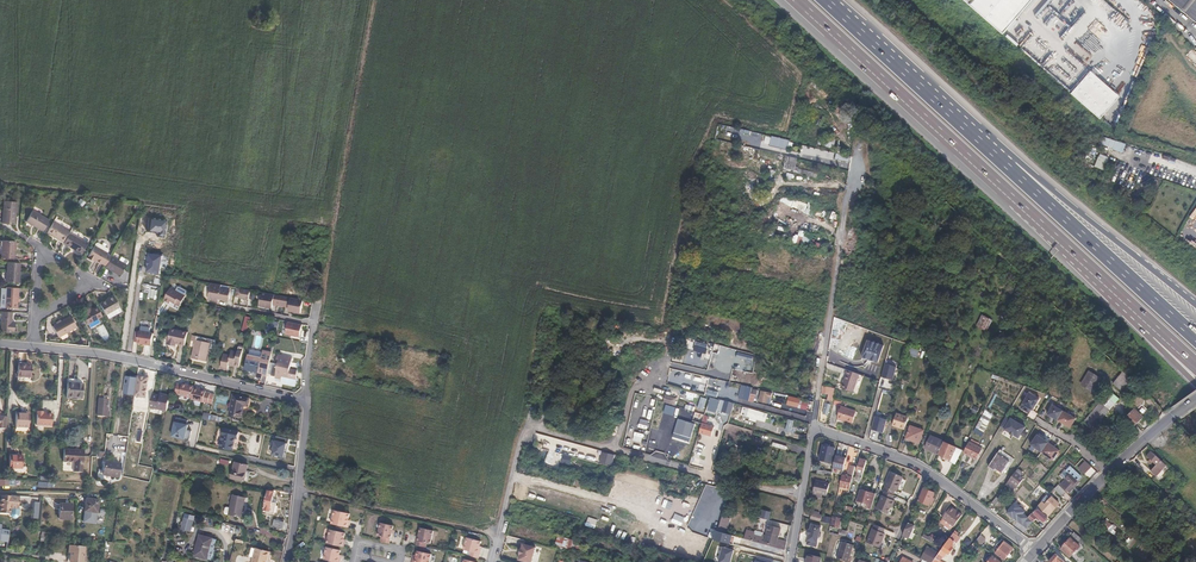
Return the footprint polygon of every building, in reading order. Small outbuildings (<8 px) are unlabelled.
[(1003,34),(1032,0),(964,0),(1003,34)] [(1195,21),(1195,0),(1170,0),(1195,21)] [(1091,71),(1072,93),(1078,99),(1101,119),(1121,96),(1091,71)] [(769,147),(787,150),(788,139),(770,137),(769,147)] [(777,155),(775,166),(783,167),(785,156),(777,155)] [(794,171),(797,158),(791,157),(788,169),(794,171)] [(781,177),(811,185),(813,177),(783,170),(781,177)] [(811,214),(813,206),(790,200),(788,208),(811,214)] [(17,201),(4,201),(2,223),(15,224),(17,201)] [(42,231),(49,221),(31,211),(25,221),(42,231)] [(69,232),(70,231),(53,221),(47,232),(64,242),(69,232)] [(799,236),(795,235),(793,242),(811,247),(814,234),(800,230),(799,236)] [(64,242),(63,243),(80,253),(87,242),(69,232),(64,242)] [(16,242),(3,241),(1,259),(15,260),(16,242)] [(97,242),(95,242),(94,245),(87,257),(91,261),(93,259),(100,263),(106,253),(106,252),(108,250),(107,248),(97,242)] [(100,263),(105,266),(111,256),(106,253),(100,263)] [(119,260),(111,256),(105,266),(105,267),(120,276),(126,264),(119,260)] [(121,256),(119,260),(126,264),(128,262),(127,260),(121,256)] [(19,284),(21,264),(8,263),(7,283),(19,284)] [(221,289),(222,285),(211,283),(208,300),(219,302),(219,299),(228,301),(230,291),(221,289)] [(177,288),(176,290),(184,296),(186,293),(185,291),(180,287),(177,288)] [(19,289),(6,288),(5,308),(18,309),(19,289)] [(176,290),(172,288),(164,300),(171,304),(172,301),(180,306),(186,297),(184,296),(176,290)] [(251,290),(242,289),(241,297),(241,299),(249,301),(251,290)] [(269,294),(263,292),(260,306),(267,307),(268,297),(269,294)] [(120,306),(114,294),(100,303),(108,318),(117,313),(114,309),(120,306)] [(279,295),(269,294),(268,297),(267,307),(272,308),(273,305),(277,305),(279,295)] [(291,298),(279,295),(277,305),(290,307),(291,300),(291,298)] [(304,300),(291,298),(291,300),(290,307),(289,311),(301,313),(304,300)] [(98,318),(102,315),(97,306),(91,310),(89,307),(83,311),(84,314),(83,315),(91,328),(100,322),(98,318)] [(13,313),(3,312),(2,332),(16,333),(17,323),(12,322),(13,313)] [(77,327),(71,315),(52,326),(59,337),(77,327)] [(987,332),(993,321),(982,316),(976,327),(987,332)] [(303,325),(288,322),(286,335),(300,338),(303,325)] [(174,348),(184,350),(187,338),(169,334),(166,347),(167,347),(166,349),(173,351),(174,348)] [(151,346),(153,338),(138,336),(138,337),(134,336),(133,342),(137,343),(137,344),(151,346)] [(214,350),(216,341),(197,337),(196,342),(193,357),(197,358),(197,360),(205,362),(208,348),(214,350)] [(229,365),(240,367),(244,347),(240,346),(238,353),(232,352),(231,357),(224,356),(221,368),(228,369),(229,365)] [(263,374),(267,375),(272,353),(264,351),(262,358),(248,356),(245,370),(257,372),(256,378),(262,379),(263,374)] [(290,369),(293,358),(279,355),(278,359),(279,360),(278,366),(274,365),(272,375),(275,376),(275,378),(281,379),(280,384),(294,387),(296,378),(297,370),(290,369)] [(894,366),(883,363),(879,376),(891,379),(894,366)] [(31,366),(18,365),(17,377),(30,378),(31,366)] [(848,371),(841,389),(852,393),(859,375),(848,371)] [(1093,392),(1102,379),(1090,371),(1081,385),(1093,392)] [(1128,381),(1120,374),(1113,383),(1121,389),(1128,381)] [(702,388),(705,379),(694,376),(691,385),(702,388)] [(85,380),(68,378),(67,398),(82,399),(82,393),(84,393),(85,380)] [(715,381),(714,387),(724,389),(725,383),(715,381)] [(135,391),(136,383),(129,382),(128,394),(135,395),(135,391)] [(142,388),(136,387),(135,391),(142,392),(144,382),(143,382),(142,388)] [(1121,389),(1113,383),(1109,388),(1117,395),(1121,389)] [(190,400),(194,387),(182,384),(181,388),(176,387),(173,398),(190,402),(190,400)] [(751,388),(741,385),(738,398),(748,401),(751,388)] [(835,388),(823,385),(822,392),(834,394),(835,388)] [(201,389),(194,387),(190,400),(207,405),(209,394),(205,393),(205,392),(201,390),(201,389)] [(1100,402),(1109,410),(1119,399),(1109,390),(1099,401),(1100,402)] [(779,396),(780,394),(770,391),(767,402),(775,404),(777,396),(779,396)] [(1033,410),(1039,398),(1029,392),(1020,407),(1029,413),(1031,409),(1033,410)] [(162,398),(155,396),(152,409),(166,412),(170,397),(163,395),(162,398)] [(665,395),(663,403),(675,405),(676,397),(665,395)] [(249,401),(232,396),(228,414),(241,417),(243,406),(247,407),(249,401)] [(800,399),(789,396),(786,405),(797,408),(800,399)] [(106,416),(107,400),(99,399),(98,415),(106,416)] [(733,403),(724,401),(721,412),(730,415),(733,403)] [(1095,426),(1109,410),(1100,402),(1082,422),(1090,428),(1093,424),(1095,426)] [(146,408),(135,405),(134,412),(139,414),(138,421),(142,422),(146,408)] [(857,409),(842,405),(839,417),(854,420),(857,409)] [(1057,420),(1063,410),(1053,405),(1047,414),(1057,420)] [(767,413),(749,408),(746,417),(749,418),(749,420),(756,422),(756,420),(764,422),(767,413)] [(1136,424),(1137,423),(1143,416),(1135,408),(1128,416),(1136,424)] [(1076,418),(1063,410),(1057,420),(1070,427),(1076,418)] [(36,426),(46,426),(47,415),(43,415),(43,414),(37,413),(36,426)] [(892,426),(904,430),(908,419),(896,414),(892,426)] [(699,433),(702,423),(678,416),(670,439),(695,447),(699,433)] [(883,433),(887,420),(875,417),(871,430),(883,433)] [(1011,421),(1007,418),(1002,427),(1008,430),(1006,432),(1021,441),(1028,428),(1012,418),(1011,421)] [(187,425),(174,422),(170,437),(184,440),(186,430),(187,425)] [(714,427),(702,423),(699,433),(711,437),(714,427)] [(923,430),(910,425),(905,439),(919,443),(923,430)] [(232,431),(229,444),(240,447),(242,440),(246,440),(247,434),(232,431)] [(926,448),(938,454),(944,441),(931,435),(926,448)] [(1041,452),(1048,442),(1037,435),(1030,444),(1041,452)] [(286,443),(274,440),(270,455),(282,458),(286,443)] [(942,458),(954,464),(962,450),(944,441),(938,454),(943,456),(942,458)] [(976,458),(982,448),(970,442),(964,452),(976,458)] [(1058,449),(1048,442),(1041,452),(1050,458),(1050,457),(1055,452),(1058,449)] [(835,448),(823,446),(820,460),(831,463),(835,448)] [(1059,450),(1058,449),(1055,452),(1050,457),(1050,458),(1052,460),(1059,450)] [(83,452),(63,450),(62,463),(74,464),(73,473),(81,473),(82,464),(83,464),(83,452)] [(1167,465),(1150,450),(1145,455),(1156,465),(1151,471),(1157,476),(1167,465)] [(614,455),(601,452),(599,463),(612,466),(614,455)] [(1009,462),(997,453),(989,466),(1001,474),(1009,462)] [(9,468),(20,468),(20,456),(10,456),(9,468)] [(846,460),(836,457),(833,471),(843,474),(846,460)] [(1083,458),(1076,466),(1082,472),(1089,465),(1083,458)] [(861,482),(867,461),(860,459),(859,465),(856,464),(855,467),(858,468),(857,471),(859,472),(858,478),(858,480),(858,482),(861,482)] [(118,479),(120,465),(105,462),(103,475),(118,479)] [(242,465),(231,462),(227,477),(239,481),(242,465)] [(847,476),(842,475),(840,487),(849,489),(855,467),(850,465),(847,476)] [(1065,480),(1073,470),(1069,466),(1060,476),(1065,480)] [(1065,480),(1060,485),(1068,492),(1081,477),(1073,470),(1065,480)] [(1023,479),(1015,472),(1006,484),(1014,490),(1017,485),(1018,486),(1023,479)] [(894,496),(895,496),(897,491),(900,492),(906,477),(894,473),(887,487),(888,488),(886,492),(894,496)] [(827,497),(830,484),(816,481),(813,493),(827,497)] [(1062,497),(1067,493),(1059,485),(1055,490),(1062,497)] [(276,505),(279,491),(268,489),(263,513),(278,517),(280,506),(276,505)] [(935,493),(924,489),(919,501),(930,506),(935,493)] [(870,513),(876,495),(862,491),(861,494),(859,494),(857,501),(858,502),(858,505),(866,508),(866,511),(870,513)] [(894,496),(886,492),(885,492),(883,496),(882,496),(877,510),(888,514),(891,507),(892,508),(895,501),(893,500),(894,496)] [(1,495),(1,501),(0,501),(0,513),(11,514),(11,510),(12,508),(18,508),(19,496),(1,495)] [(247,497),(234,495),(232,507),(230,515),(244,517),(247,497)] [(996,497),(992,503),(995,505),(1000,499),(996,497)] [(1012,497),(1007,503),(1015,509),(1020,503),(1012,497)] [(1037,508),(1048,517),(1059,504),(1052,497),(1046,504),(1043,502),(1037,508)] [(31,515),(39,516),(40,500),(35,500),(34,508),(32,508),(31,515)] [(98,501),(86,500),(84,512),(86,512),(97,513),(98,501)] [(852,512),(854,506),(849,504),(849,502),(846,501),(844,512),(847,513),(847,511),(852,512)] [(70,519),(71,504),(60,504),(59,518),(70,519)] [(961,515),(950,507),(940,521),(941,523),(949,529),(952,529),(961,515)] [(18,508),(12,508),(11,510),(11,514),(11,516),(12,518),(16,518),(18,517),(19,508),(18,508)] [(1044,522),(1048,518),(1048,517),(1037,508),(1035,511),(1035,512),(1034,513),(1044,522)] [(334,510),(331,524),(346,528),(349,514),(334,510)] [(759,517),(769,520),(771,512),(761,510),(759,517)] [(813,511),(811,519),(821,522),(822,516),(819,515),(820,513),(813,511)] [(97,513),(86,512),(85,522),(97,523),(98,513),(97,513)] [(833,517),(831,527),(840,529),(842,519),(833,517)] [(193,520),(184,518),(182,525),(192,527),(193,520)] [(284,521),(275,519),(273,526),(282,529),(284,521)] [(381,537),(380,541),(389,543),(393,526),(380,523),(377,536),(381,537)] [(914,526),(908,523),(903,536),(909,538),(914,526)] [(815,547),(820,527),(812,525),(807,545),(815,547)] [(883,533),(885,529),(875,525),(873,529),(872,529),(866,542),(879,548),(885,534),(883,533)] [(3,526),(0,526),(0,541),(10,542),(11,531),(3,530),(3,526)] [(754,533),(747,531),(744,540),(785,551),(786,542),(778,540),(780,530),(769,527),(766,536),(763,535),(762,538),(753,536),(754,533)] [(427,544),(431,544),(434,531),(421,528),(418,541),(427,544)] [(329,530),(326,544),(341,547),(344,534),(329,530)] [(934,561),(941,561),(940,561),(943,557),(944,558),(948,553),(950,554),(953,549),(952,547),(955,542),(958,536),(957,536),(959,533),(956,531),(939,555),(934,561)] [(1078,542),(1082,538),(1074,532),(1071,536),(1078,542)] [(731,537),(718,533),(716,541),(729,544),(731,537)] [(212,538),(200,534),(194,555),(206,559),(212,538)] [(981,535),(975,542),(981,546),(987,539),(981,535)] [(555,547),(574,551),(576,540),(557,536),(555,547)] [(471,557),(479,559),(482,550),(479,550),(480,547),(481,542),(467,538),(464,550),(472,553),(471,557)] [(1080,546),(1070,538),(1061,549),(1070,558),(1080,546)] [(1000,548),(996,554),(1005,560),(1014,548),(1002,539),(999,543),(997,546),(1000,548)] [(843,542),(837,560),(844,561),(849,561),(854,546),(843,542)] [(979,550),(981,546),(975,542),(973,545),(979,550)] [(533,547),(523,545),(522,549),(521,549),(519,555),(520,556),(519,560),(525,561),(528,561),(533,547)] [(71,546),(70,561),(74,561),(83,561),(84,547),(71,546)] [(340,558),(338,558),(339,556),(340,551),(326,547),(323,560),(331,561),(339,561),(340,558)] [(724,547),(720,561),(732,561),(735,550),(724,547)] [(269,551),(256,548),(253,561),(266,561),(269,551)] [(939,555),(927,548),(921,559),(922,560),(926,561),(934,561),(939,555)] [(413,561),(430,561),(431,555),(417,552),(416,557),(416,559),(413,559),(413,561)] [(806,561),(819,561),(821,557),(808,554),(806,561)]
